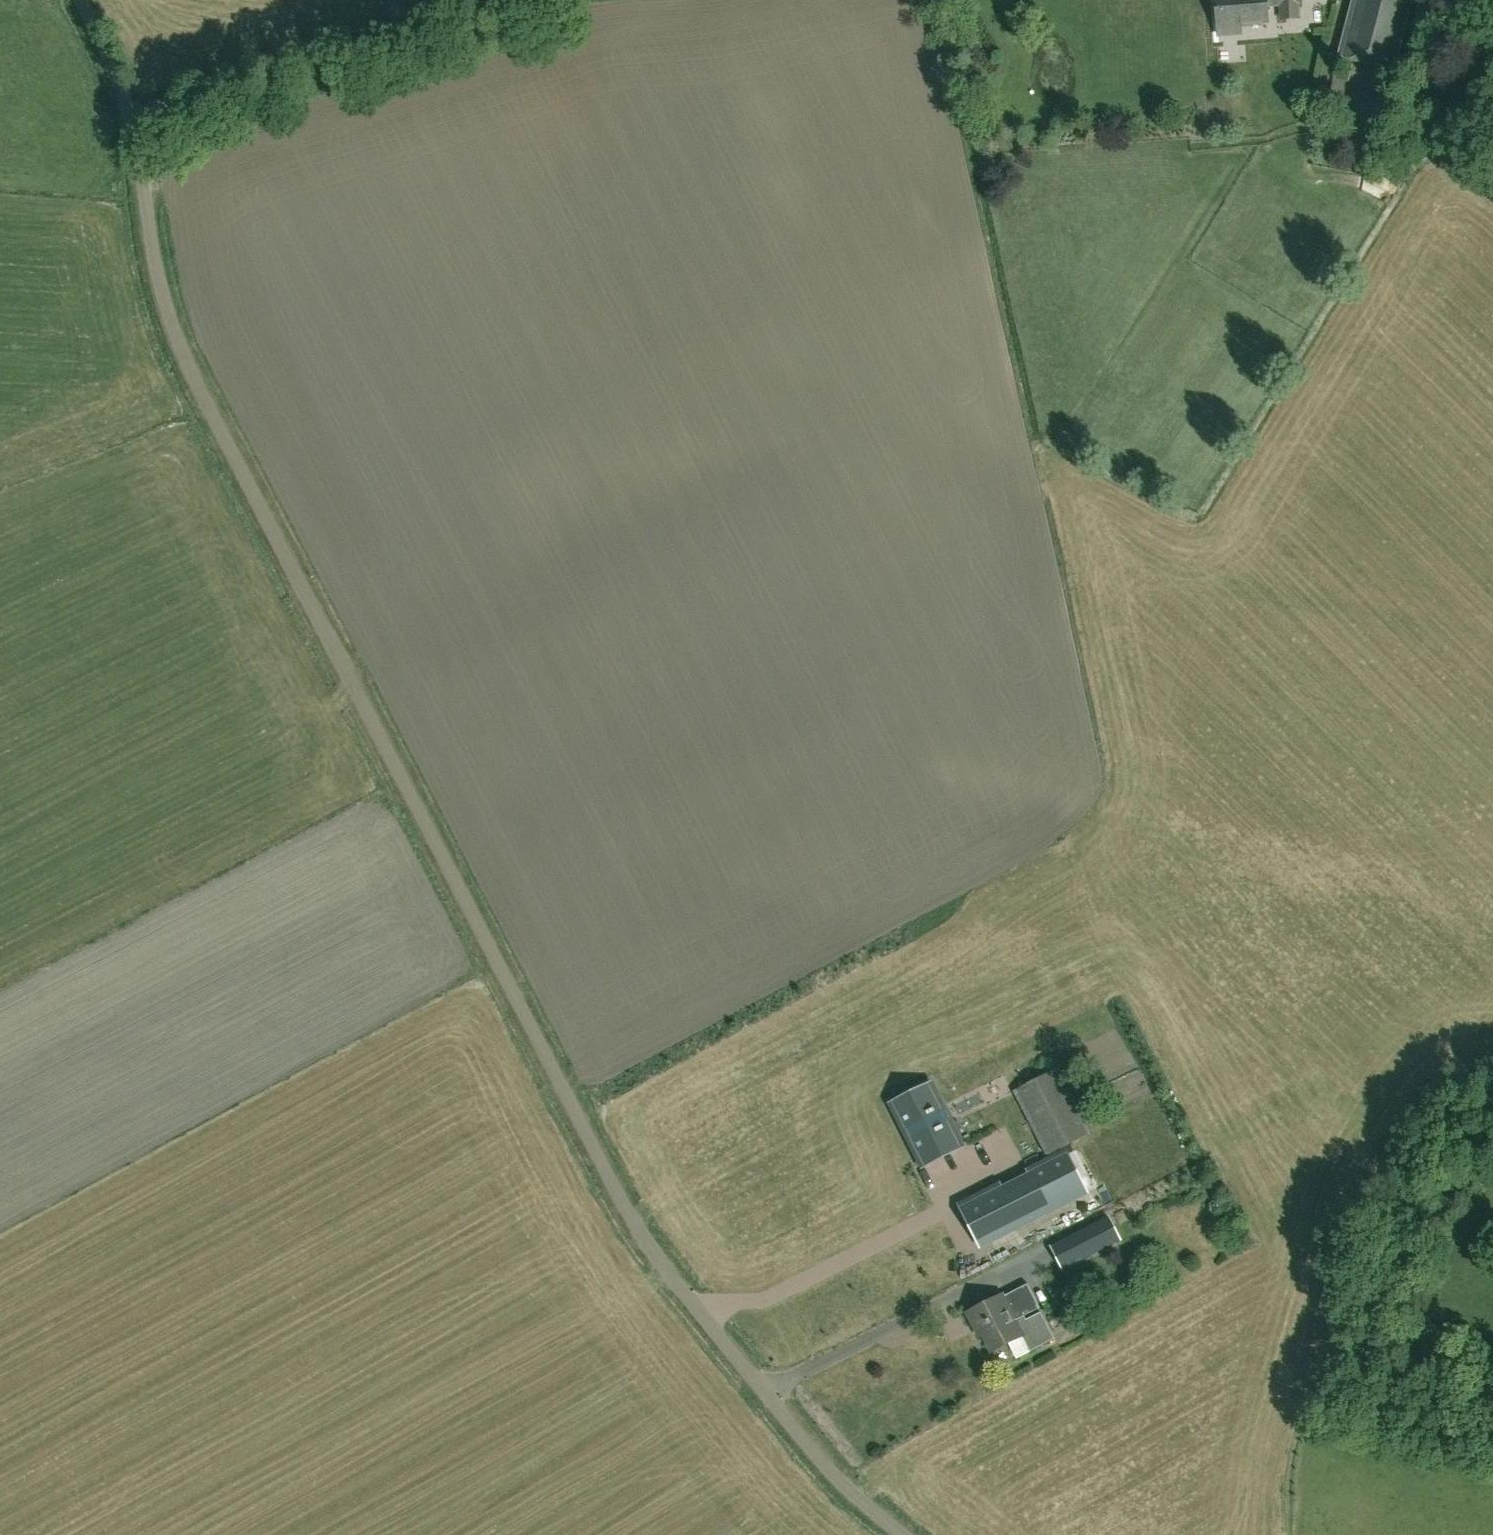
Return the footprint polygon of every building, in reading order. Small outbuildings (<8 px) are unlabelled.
[(1279,5),(1280,20),(1301,19),(1299,0),(1217,0),(1220,38),(1245,36),(1244,24),(1269,22),(1268,6),(1279,5)] [(1339,55),(1394,69),(1412,0),(1353,0),(1339,55)] [(1054,1140),(1051,1133),(1063,1128),(1060,1121),(1072,1116),(1057,1083),(1024,1098),(1044,1144),(1054,1140)] [(935,1130),(936,1132),(935,1133),(925,1114),(927,1114),(928,1116),(936,1112),(935,1110),(940,1107),(930,1087),(894,1105),(923,1164),(959,1146),(949,1125),(944,1128),(943,1126),(935,1130)] [(1065,1155),(1028,1173),(1031,1179),(1004,1192),(1002,1187),(963,1206),(981,1242),(1083,1190),(1065,1155)] [(1051,1246),(1063,1269),(1120,1239),(1108,1217),(1051,1246)] [(978,1327),(990,1351),(1007,1342),(1015,1358),(1053,1338),(1039,1312),(1025,1319),(1023,1315),(1039,1307),(1027,1283),(1006,1294),(1007,1297),(1003,1299),(1001,1294),(966,1312),(975,1329),(978,1327)]
